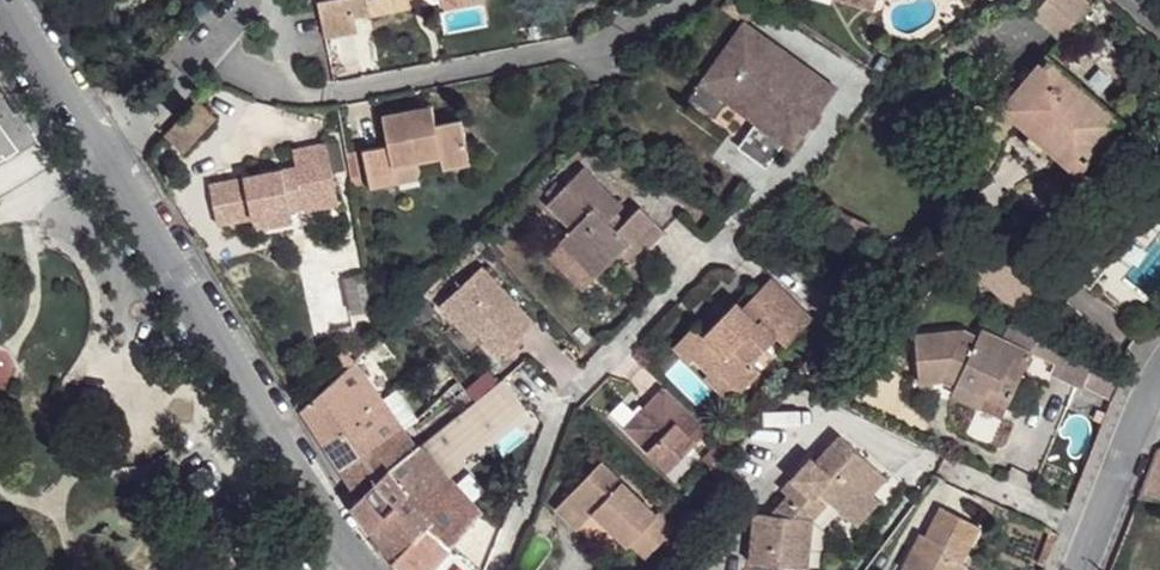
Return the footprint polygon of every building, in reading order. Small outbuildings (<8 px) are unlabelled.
[(320,2),(329,37),(358,33),(356,17),(371,13),(373,17),(410,10),(409,2),(420,0),(332,0),(320,2)] [(876,10),(880,0),(844,0),(876,10)] [(1088,5),(1082,0),(1045,0),(1030,17),(1057,42),(1088,5)] [(764,36),(745,21),(739,27),(759,42),(764,36)] [(739,27),(693,94),(714,110),(722,98),(732,84),(769,113),(760,125),(746,144),(769,161),(784,141),(788,136),(798,143),(831,95),(817,84),(822,76),(764,36),(759,42),(739,27)] [(1000,109),(1076,174),(1122,122),(1047,55),(1018,85),(1000,109)] [(817,84),(831,95),(836,87),(822,76),(817,84)] [(722,98),(760,125),(769,113),(732,84),(722,98)] [(194,114),(183,128),(191,136),(178,149),(187,156),(218,117),(202,105),(194,114)] [(422,118),(436,114),(435,106),(420,110),(422,118)] [(367,153),(375,190),(401,183),(398,168),(423,163),(449,157),(454,169),(473,164),(463,120),(438,124),(436,114),(422,118),(420,110),(384,116),(391,146),(367,153)] [(0,120),(0,154),(17,144),(0,120)] [(178,149),(191,136),(183,128),(169,141),(178,149)] [(784,141),(794,150),(798,143),(788,136),(784,141)] [(296,166),(209,183),(217,225),(252,218),(291,209),(304,207),(301,192),(335,185),(326,143),(293,150),(296,166)] [(401,183),(425,179),(423,163),(398,168),(401,183)] [(561,241),(596,277),(620,253),(632,266),(666,233),(641,208),(626,223),(618,230),(610,222),(618,214),(625,207),(585,168),(564,189),(554,199),(548,205),(573,229),(561,241)] [(548,194),(554,199),(564,189),(559,184),(548,194)] [(335,185),(301,192),(304,207),(338,200),(335,185)] [(291,209),(252,218),(254,230),(293,222),(291,209)] [(626,223),(618,214),(610,222),(618,230),(626,223)] [(844,218),(839,229),(848,234),(853,223),(844,218)] [(584,290),(596,277),(561,241),(548,254),(584,290)] [(480,266),(440,307),(479,347),(486,340),(502,354),(536,321),(480,266)] [(367,324),(362,272),(321,276),(325,327),(367,324)] [(728,324),(695,357),(711,374),(716,369),(741,394),(762,373),(753,364),(778,339),(787,348),(813,321),(772,280),(758,294),(743,309),(728,324)] [(752,288),(737,304),(743,309),(758,294),(752,288)] [(697,325),(675,347),(732,403),(741,394),(716,369),(711,374),(695,357),(728,324),(722,319),(706,334),(697,325)] [(1007,343),(1035,356),(1046,334),(1018,321),(1007,343)] [(986,334),(983,341),(1031,364),(1035,356),(1007,343),(986,334)] [(1091,355),(1046,334),(1035,356),(1058,368),(1055,375),(1078,385),(1091,355)] [(994,388),(1016,396),(1031,364),(983,341),(970,336),(919,340),(923,385),(946,383),(949,375),(963,382),(961,386),(989,399),(994,388)] [(778,339),(753,364),(762,373),(787,348),(778,339)] [(1091,355),(1078,385),(1088,389),(1114,403),(1127,372),(1114,365),(1101,360),(1091,355)] [(318,443),(379,403),(350,363),(298,410),(318,443)] [(480,400),(498,423),(517,408),(497,384),(479,399),(472,405),(480,400)] [(957,397),(984,409),(1005,419),(1011,408),(989,399),(961,386),(957,397)] [(665,388),(625,428),(668,471),(708,430),(665,388)] [(994,388),(989,399),(1011,408),(1016,396),(994,388)] [(455,454),(498,423),(480,400),(472,405),(438,433),(455,454)] [(1096,428),(1103,431),(1114,403),(1109,401),(1096,428)] [(339,472),(401,431),(379,403),(318,443),(339,472)] [(401,431),(339,472),(356,500),(359,500),(388,469),(415,450),(401,431)] [(438,433),(420,446),(445,475),(461,461),(455,454),(438,433)] [(745,563),(799,569),(803,569),(810,519),(826,502),(846,521),(869,495),(883,480),(839,438),(816,463),(810,459),(791,480),(798,486),(787,497),(772,516),(753,514),(745,563)] [(434,569),(481,516),(477,512),(445,475),(420,446),(415,450),(388,469),(407,496),(431,525),(410,548),(434,569)] [(1137,499),(1159,503),(1159,448),(1157,449),(1137,499)] [(601,461),(568,494),(590,516),(593,512),(598,507),(609,518),(605,523),(628,545),(631,542),(637,547),(645,557),(674,526),(659,511),(657,512),(601,461)] [(369,532),(407,496),(388,469),(359,500),(356,500),(349,506),(369,532)] [(791,480),(780,492),(787,497),(798,486),(791,480)] [(590,516),(568,494),(560,502),(583,522),(590,516)] [(869,495),(846,521),(854,528),(877,502),(869,495)] [(369,532),(392,564),(410,548),(431,525),(407,496),(369,532)] [(598,507),(593,512),(605,523),(609,518),(598,507)] [(966,566),(962,564),(979,529),(943,510),(927,539),(922,536),(904,569),(964,569),(966,566)] [(397,569),(433,569),(434,569),(410,548),(392,564),(397,569)]
